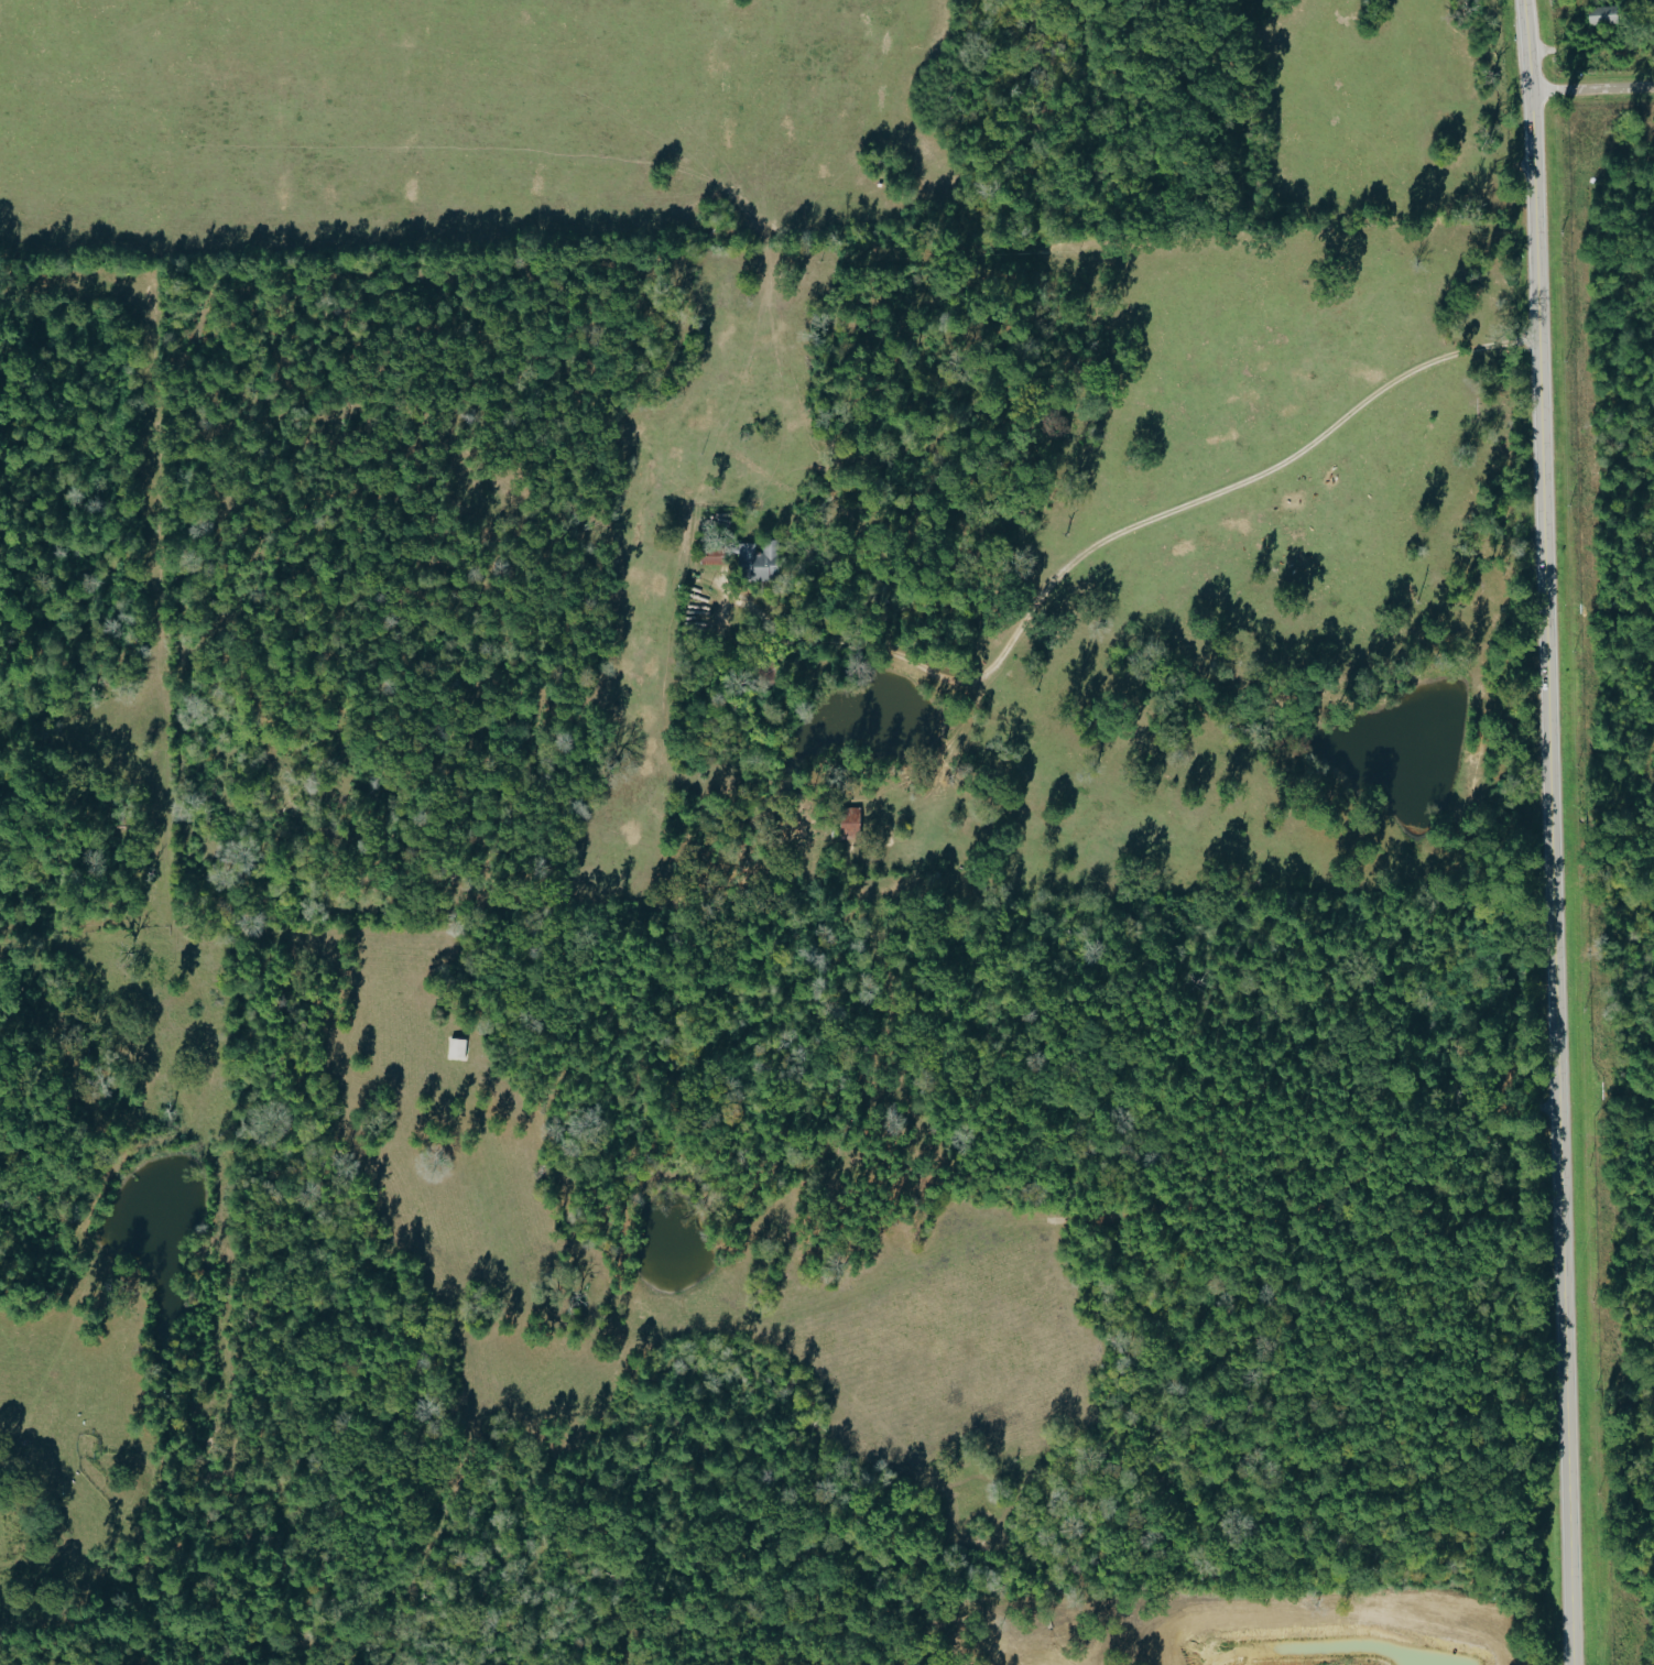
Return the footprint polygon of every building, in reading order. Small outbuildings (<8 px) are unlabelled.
[(1584,8),(1585,24),(1615,22),(1614,7),(1584,8)] [(757,543),(742,545),(745,570),(757,568),(759,577),(780,574),(775,540),(765,542),(766,552),(758,553),(757,543)] [(469,1040),(453,1039),(452,1059),(468,1060),(469,1040)]
